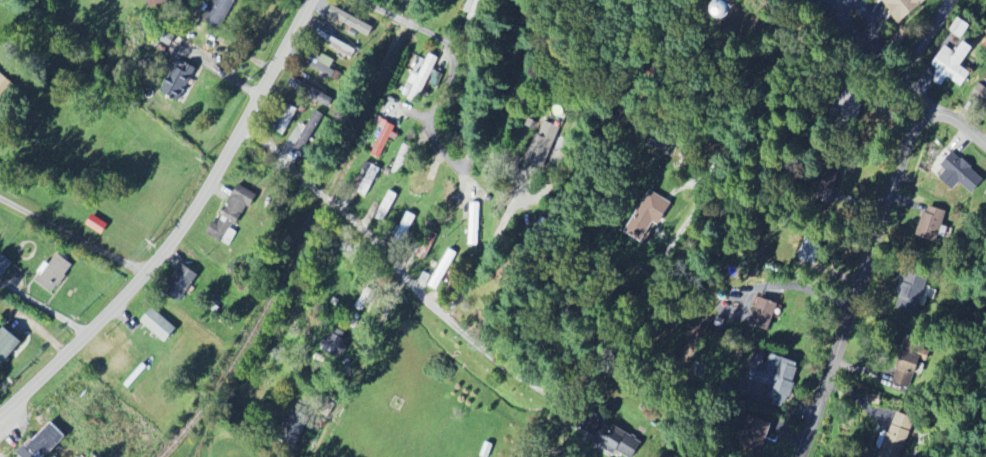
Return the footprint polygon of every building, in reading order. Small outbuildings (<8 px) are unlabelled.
[(159,12),(169,0),(148,0),(146,2),(159,12)] [(206,23),(224,31),(236,0),(215,0),(206,23)] [(931,1),(931,0),(885,0),(904,23),(931,1)] [(750,2),(732,3),(733,18),(751,18),(750,2)] [(358,45),(321,33),(318,44),(354,57),(358,45)] [(971,74),(961,67),(973,48),(963,41),(955,53),(945,46),(932,66),(939,70),(932,81),(942,87),(948,78),(962,87),(971,74)] [(437,58),(428,54),(419,77),(412,74),(408,84),(413,86),(407,100),(418,104),(437,58)] [(162,96),(184,103),(195,68),(174,61),(162,96)] [(332,79),(336,72),(318,61),(314,69),(332,79)] [(1,108),(17,84),(0,73),(0,108),(1,108)] [(979,84),(970,98),(985,108),(985,88),(979,84)] [(840,116),(862,115),(861,102),(839,103),(840,116)] [(295,148),(303,153),(323,116),(315,111),(295,148)] [(367,154),(382,159),(395,126),(379,120),(367,154)] [(559,127),(541,121),(527,164),(544,170),(559,127)] [(410,147),(401,144),(393,173),(403,175),(410,147)] [(960,184),(973,195),(985,181),(985,180),(954,152),(941,167),(947,172),(940,179),(954,191),(960,184)] [(255,194),(238,185),(217,225),(212,222),(206,235),(222,243),(232,225),(238,228),(255,194)] [(628,236),(645,243),(653,224),(661,228),(672,203),(647,191),(628,236)] [(479,204),(469,204),(468,246),(478,246),(479,204)] [(916,236),(937,243),(948,213),(927,206),(916,236)] [(103,234),(107,224),(91,217),(86,227),(103,234)] [(822,244),(805,238),(798,260),(815,265),(822,244)] [(436,291),(456,254),(448,249),(428,286),(436,291)] [(13,264),(0,254),(0,280),(13,264)] [(74,266),(58,254),(37,282),(53,294),(74,266)] [(183,304),(197,274),(182,267),(168,297),(183,304)] [(896,310),(917,315),(927,278),(903,272),(897,296),(900,296),(896,310)] [(769,331),(779,305),(753,296),(744,322),(769,331)] [(165,344),(177,330),(153,309),(141,322),(165,344)] [(21,343),(0,328),(0,372),(21,343)] [(349,334),(332,328),(323,353),(340,359),(349,334)] [(910,392),(926,353),(914,348),(912,353),(905,350),(891,385),(910,392)] [(788,405),(800,362),(769,354),(756,351),(748,380),(770,386),(766,400),(788,405)] [(296,448),(310,419),(293,411),(279,439),(296,448)] [(577,428),(596,437),(604,421),(585,412),(577,428)] [(774,421),(753,412),(740,444),(761,452),(774,421)] [(915,419),(895,412),(880,456),(901,456),(915,419)] [(66,436),(50,421),(19,455),(22,456),(46,456),(66,436)] [(641,444),(607,422),(593,442),(614,455),(616,452),(624,456),(633,456),(641,444)]
